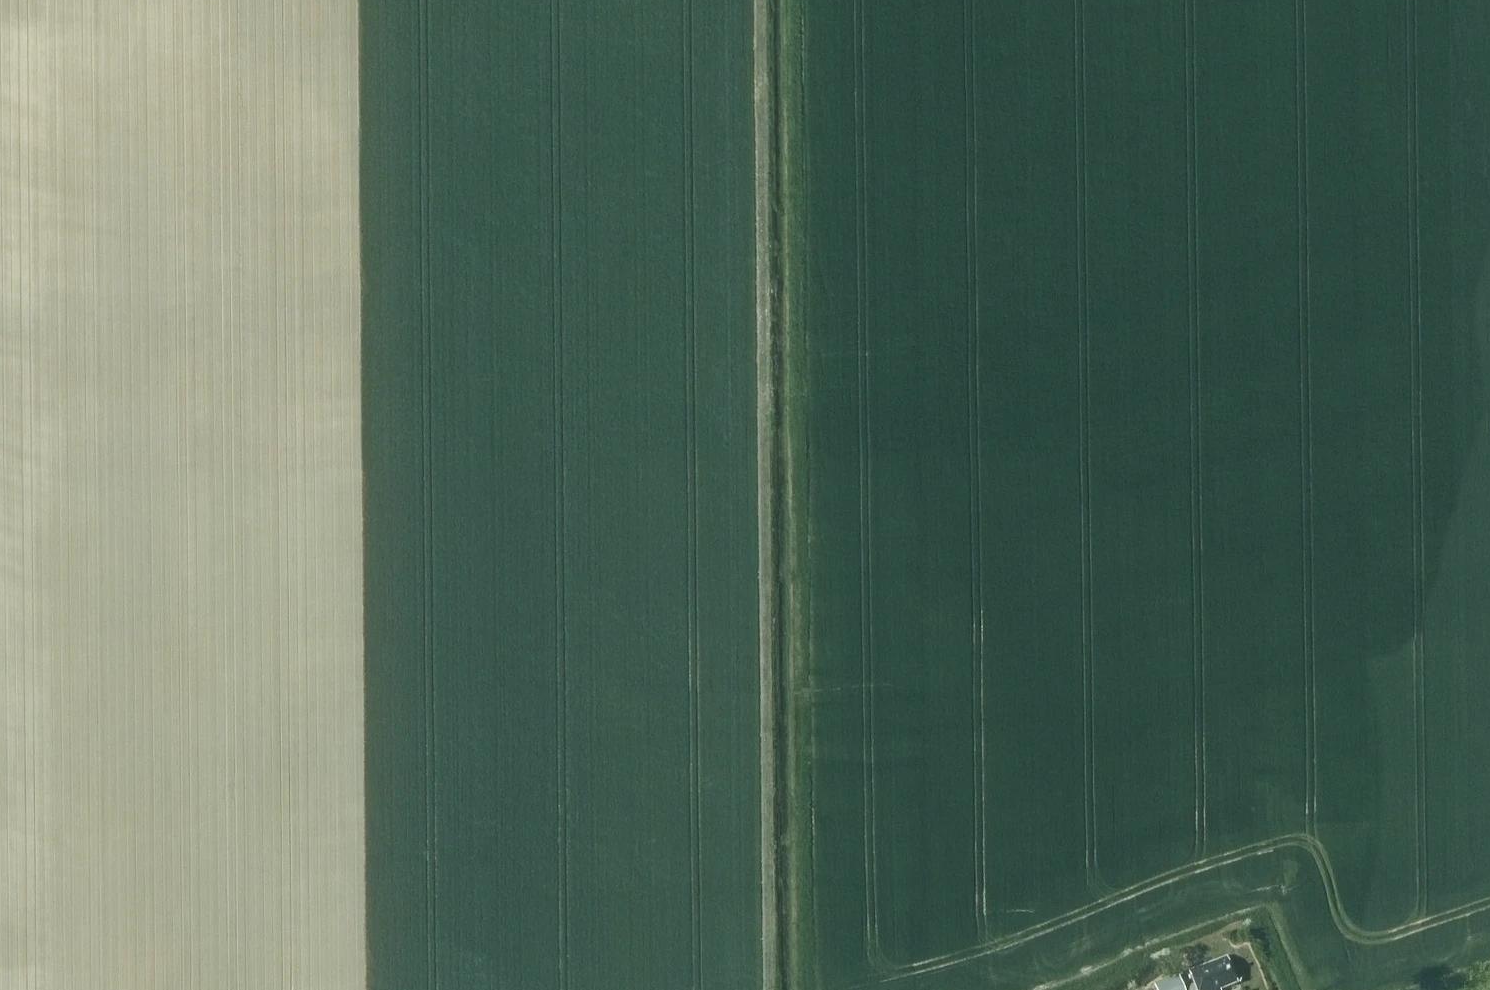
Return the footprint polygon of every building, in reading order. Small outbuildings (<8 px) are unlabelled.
[(1238,984),(1226,957),(1190,972),(1196,987),(1188,989),(1223,989),(1238,984)] [(1180,976),(1155,986),(1157,989),(1185,989),(1180,976)]
